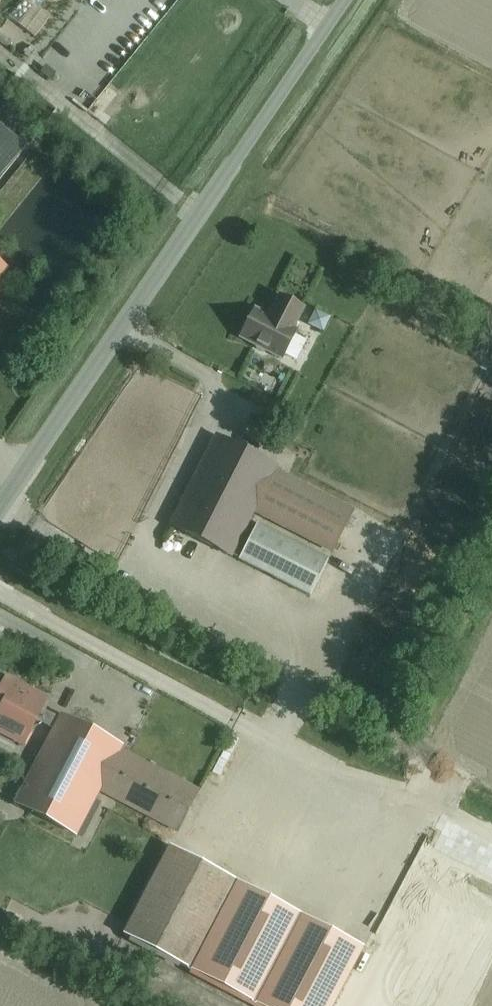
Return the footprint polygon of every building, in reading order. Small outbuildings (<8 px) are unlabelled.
[(97,59),(27,0),(0,0),(0,13),(79,80),(97,59)] [(0,125),(0,179),(26,146),(0,125)] [(273,309),(275,311),(272,318),(255,309),(241,336),(255,343),(256,348),(264,352),(269,350),(282,357),(296,330),(292,328),(303,307),(280,295),(273,309)] [(232,555),(254,511),(275,470),(277,466),(216,435),(171,524),(232,555)] [(354,510),(275,470),(254,511),(333,551),(354,510)] [(257,523),(239,559),(310,595),(329,560),(257,523)] [(107,642),(113,645),(116,638),(111,635),(107,642)] [(42,708),(48,697),(6,676),(0,688),(0,732),(23,744),(30,730),(36,719),(42,708)] [(54,728),(15,803),(76,834),(99,790),(178,831),(199,790),(121,749),(122,745),(61,714),(59,718),(42,708),(36,719),(54,728)] [(170,844),(127,928),(124,933),(188,966),(234,877),(170,844)] [(491,940),(491,900),(431,869),(360,1005),(458,1005),(491,940)] [(192,968),(264,1005),(332,1005),(364,945),(238,879),(192,968)]
